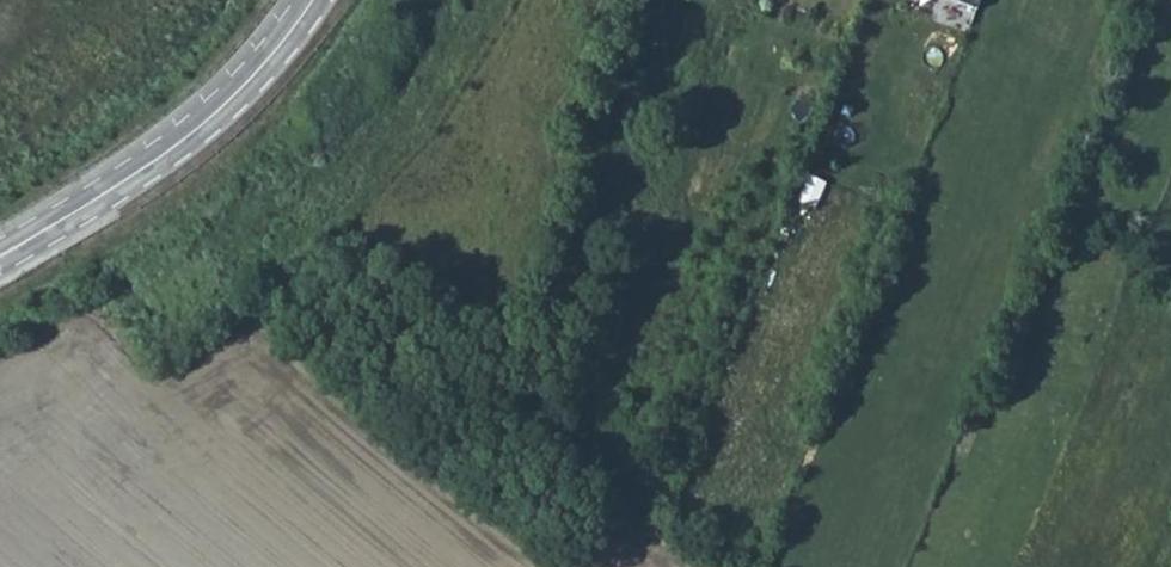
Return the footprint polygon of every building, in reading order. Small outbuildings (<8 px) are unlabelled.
[(974,12),(979,0),(942,0),(974,12)]
